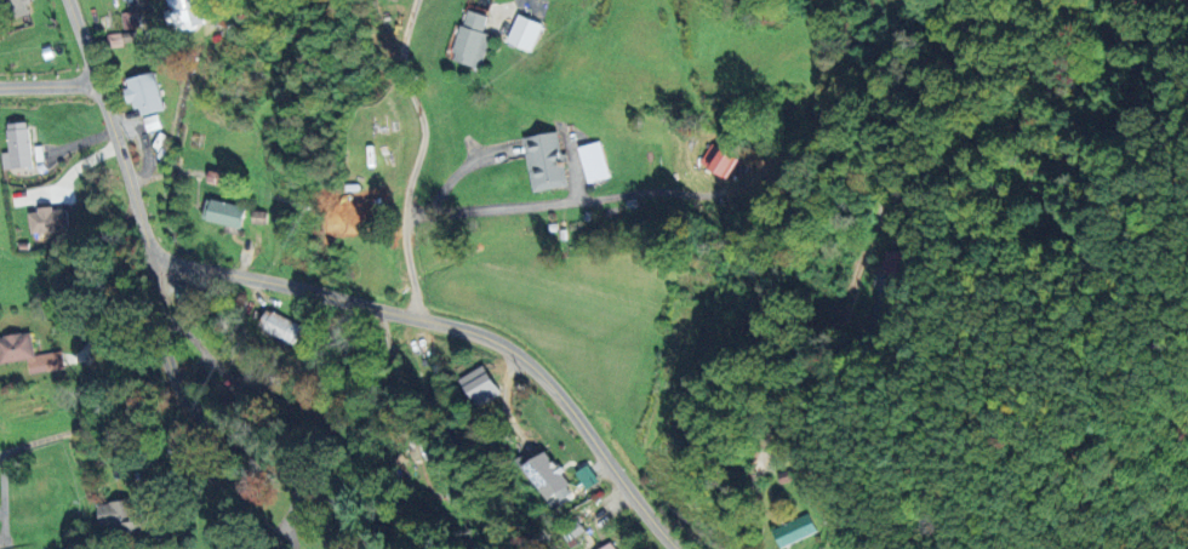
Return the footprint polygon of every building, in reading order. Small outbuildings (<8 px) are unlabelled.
[(24,0),(0,0),(0,1),(4,19),(27,14),(24,0)] [(170,11),(171,10),(176,32),(212,23),(206,0),(167,0),(170,11)] [(479,70),(491,35),(481,32),(486,16),(467,10),(450,60),(479,70)] [(504,43),(528,53),(541,25),(517,14),(504,43)] [(135,43),(134,31),(106,35),(108,47),(135,43)] [(163,110),(154,71),(122,79),(128,102),(134,101),(138,116),(163,110)] [(146,131),(161,127),(157,113),(142,118),(146,131)] [(7,152),(0,152),(1,168),(30,167),(29,122),(6,123),(7,152)] [(523,137),(534,192),(567,185),(556,131),(523,137)] [(607,178),(600,141),(579,145),(586,182),(607,178)] [(701,164),(729,176),(737,156),(709,144),(701,164)] [(205,183),(224,187),(227,175),(209,170),(205,183)] [(244,207),(206,198),(201,219),(239,228),(244,207)] [(68,207),(38,208),(38,212),(29,212),(30,232),(69,230),(68,207)] [(885,279),(908,279),(908,250),(885,250),(885,279)] [(294,345),(302,326),(266,309),(257,328),(294,345)] [(27,359),(29,373),(64,368),(61,350),(34,355),(31,332),(0,336),(0,363),(27,359)] [(476,406),(500,395),(487,365),(463,376),(476,406)] [(560,501),(575,491),(547,451),(525,466),(548,500),(556,495),(560,501)] [(598,481),(588,465),(576,472),(586,489),(598,481)] [(97,503),(98,529),(144,528),(144,514),(130,514),(130,502),(97,503)] [(772,528),(780,547),(815,533),(807,514),(772,528)]
